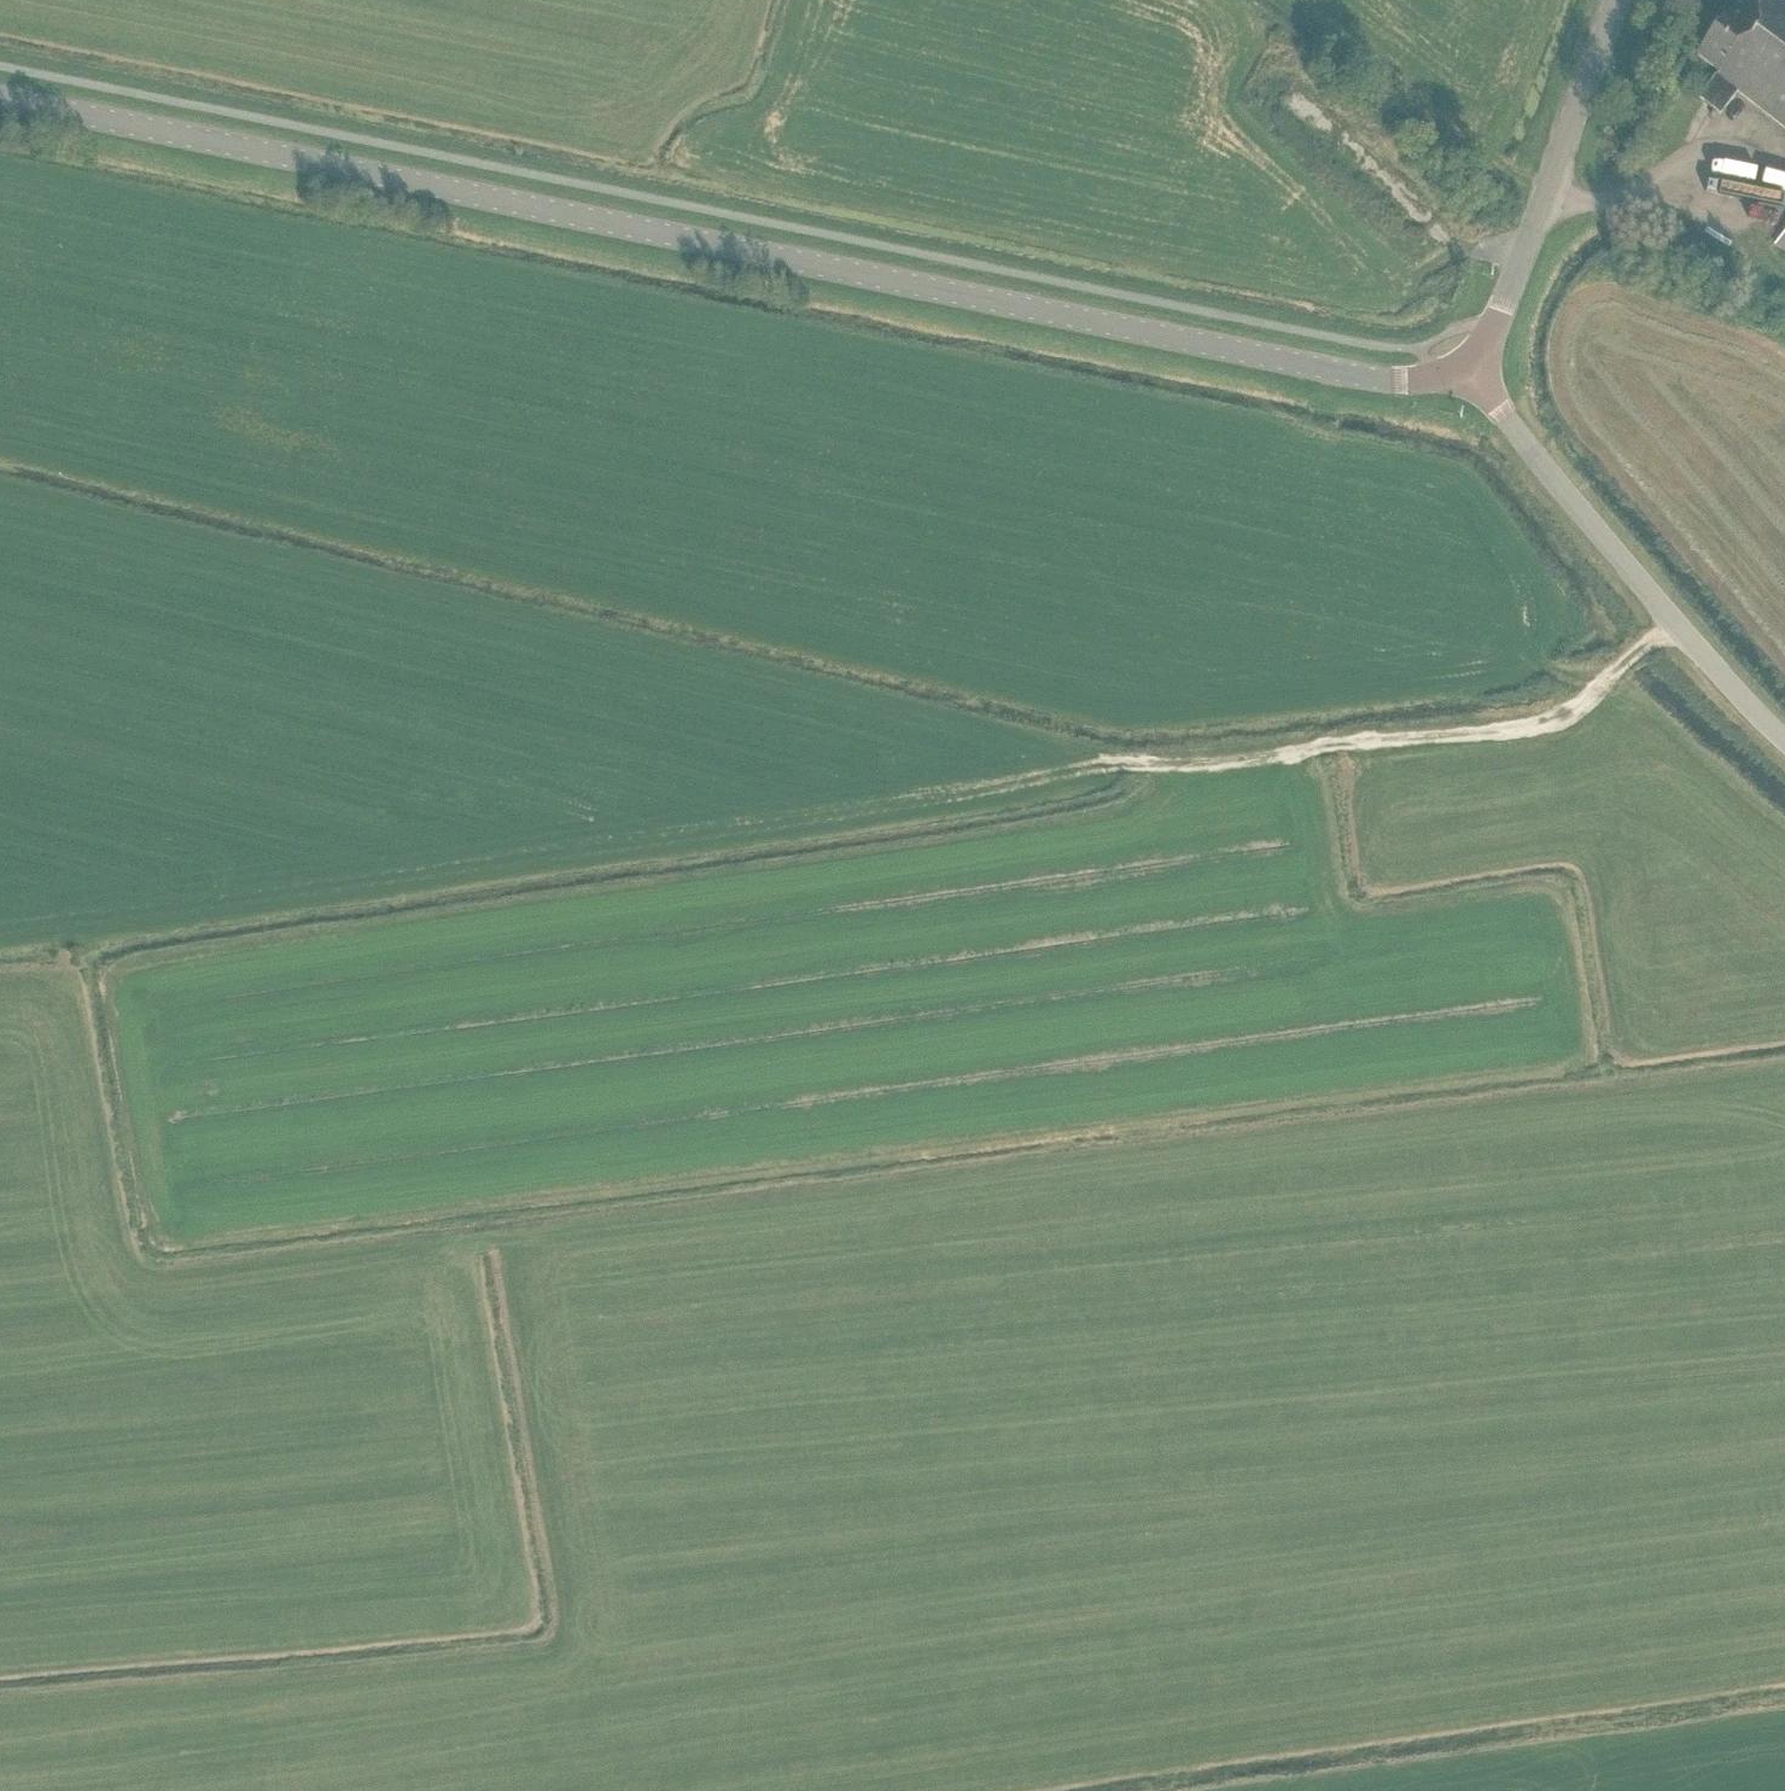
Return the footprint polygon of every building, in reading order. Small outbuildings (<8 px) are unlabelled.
[(1784,0),(1783,0),(1780,3),(1776,0),(1740,0),(1732,11),(1731,11),(1697,56),(1718,72),(1699,97),(1720,114),(1738,91),(1784,128),(1784,1),(1784,0)] [(1772,245),(1784,255),(1784,229),(1772,245)]
